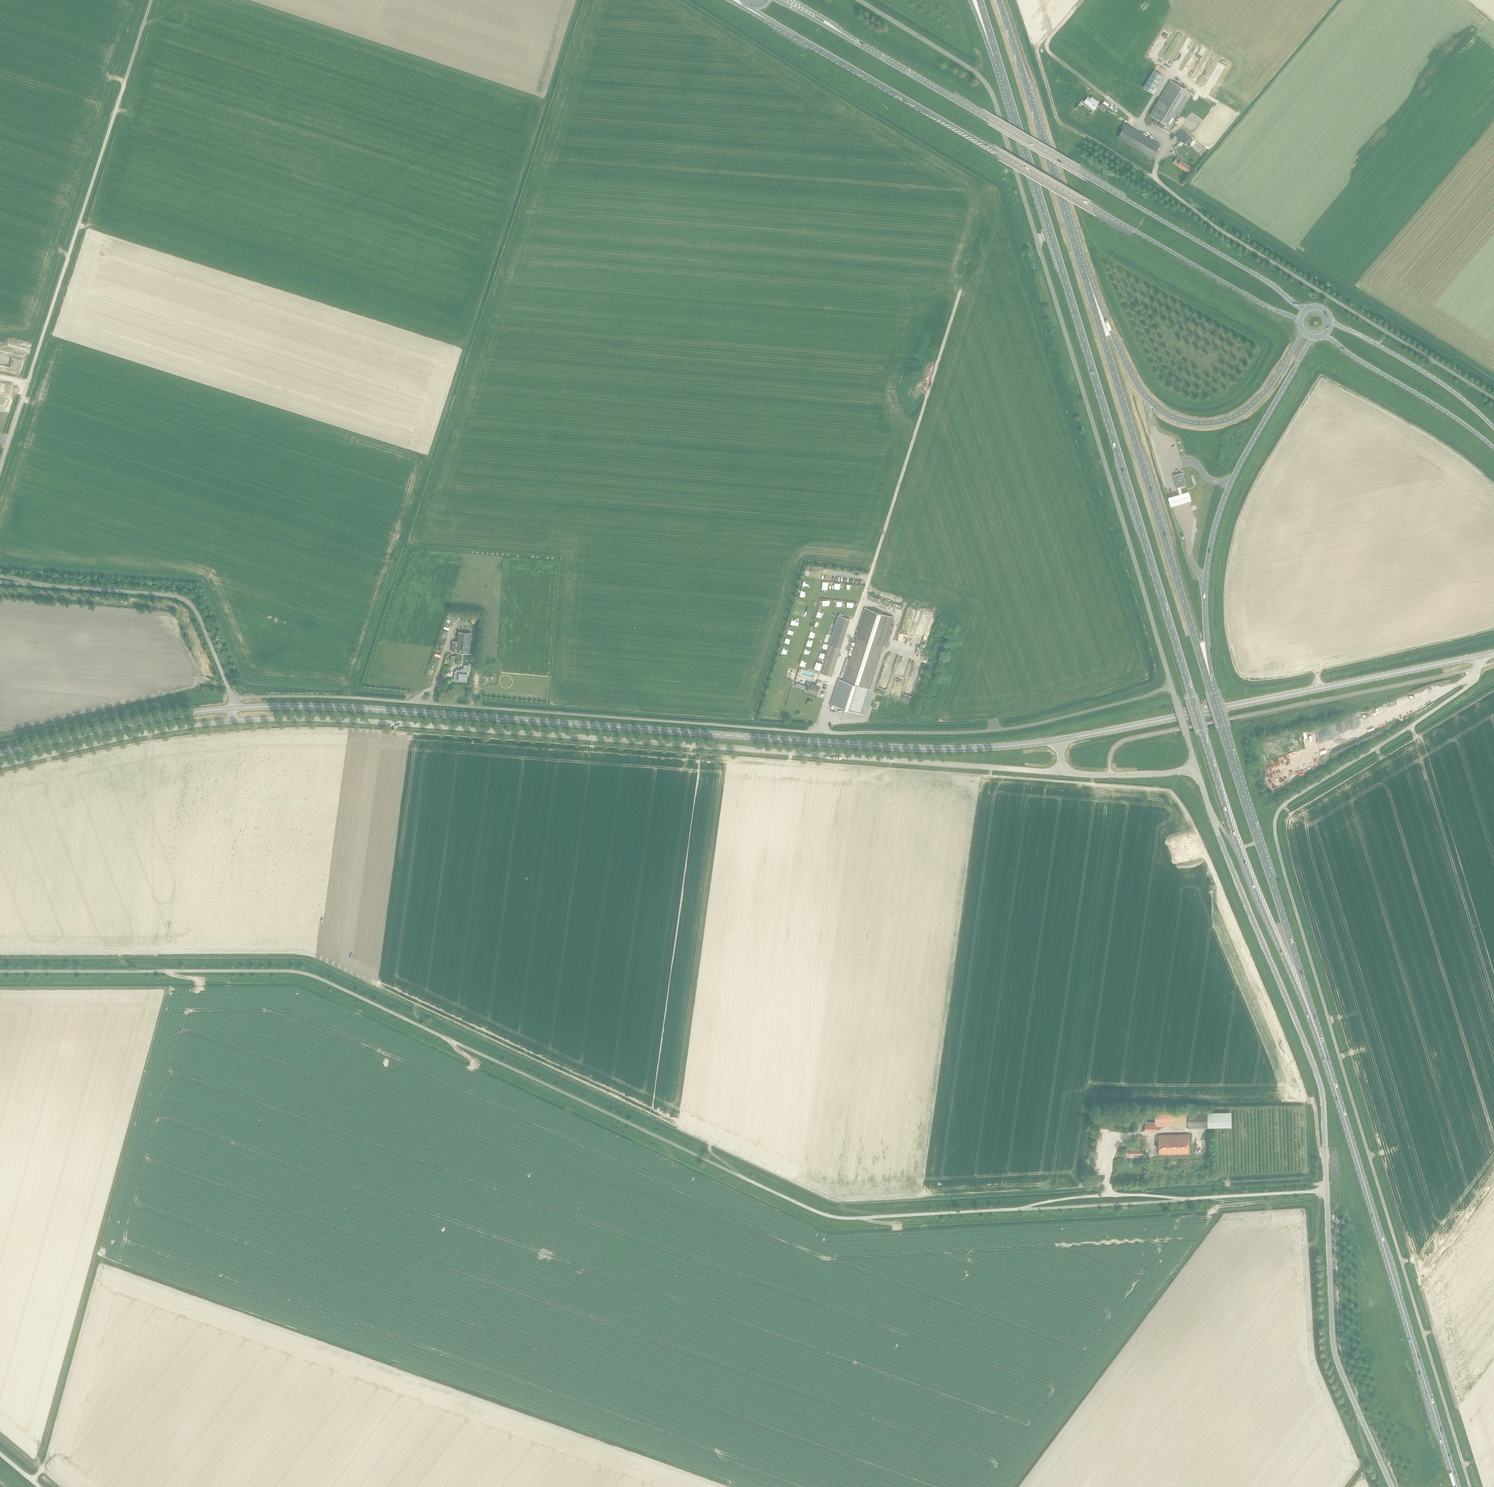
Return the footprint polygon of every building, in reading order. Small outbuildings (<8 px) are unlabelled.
[(1189,50),(1196,37),(1192,35),(1186,49),(1189,50)] [(1151,92),(1165,70),(1157,65),(1143,88),(1151,92)] [(1192,93),(1189,91),(1170,80),(1149,115),(1159,120),(1156,125),(1168,132),(1192,93)] [(1094,109),(1099,102),(1091,97),(1090,98),(1088,97),(1084,102),(1094,109)] [(1152,158),(1160,145),(1125,124),(1118,137),(1148,155),(1144,160),(1149,163),(1152,158)] [(1192,138),(1190,137),(1181,130),(1176,137),(1179,139),(1178,141),(1179,142),(1181,140),(1186,145),(1192,138)] [(1188,144),(1195,149),(1198,143),(1192,139),(1188,144)] [(1191,167),(1181,161),(1182,158),(1178,155),(1173,163),(1187,172),(1191,167)] [(1173,475),(1177,487),(1177,486),(1185,484),(1185,485),(1186,485),(1182,473),(1173,475)] [(1167,499),(1170,508),(1191,501),(1188,492),(1182,494),(1179,487),(1177,488),(1179,495),(1167,499)] [(870,689),(883,645),(884,645),(893,617),(865,608),(856,637),(857,637),(843,680),(839,679),(831,704),(862,714),(870,689)] [(838,615),(829,644),(841,647),(850,619),(838,615)] [(452,641),(451,652),(469,653),(471,633),(458,632),(457,642),(452,641)] [(829,644),(820,673),(831,676),(841,647),(829,644)] [(467,681),(467,672),(468,672),(469,666),(464,665),(463,669),(464,669),(464,671),(456,670),(456,672),(454,672),(454,680),(463,681),(467,681)] [(809,683),(806,691),(817,695),(821,682),(818,680),(816,685),(809,683)] [(909,682),(906,694),(914,697),(918,684),(916,684),(915,687),(912,686),(913,683),(909,682)] [(1187,1110),(1155,1111),(1155,1124),(1144,1125),(1144,1131),(1157,1131),(1156,1126),(1187,1125),(1187,1127),(1230,1126),(1230,1112),(1187,1113),(1187,1110)] [(1188,1134),(1158,1135),(1159,1154),(1188,1153),(1188,1134)]
